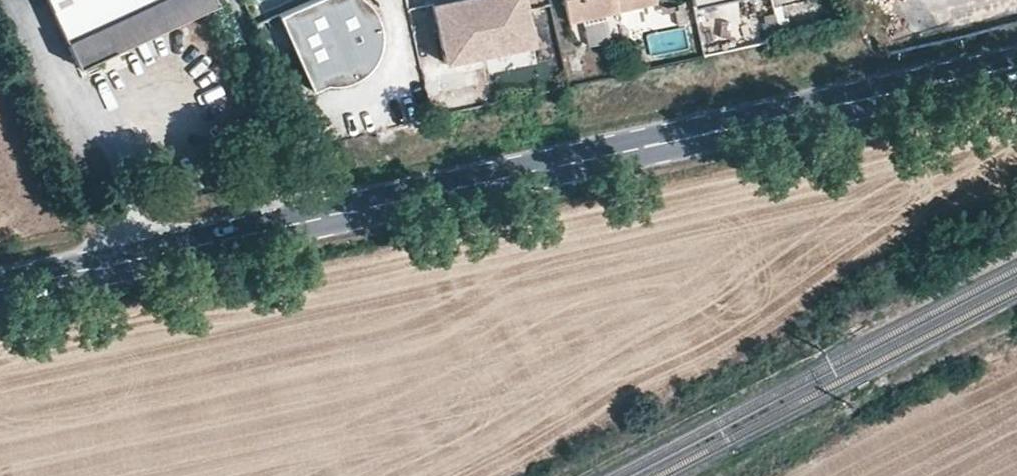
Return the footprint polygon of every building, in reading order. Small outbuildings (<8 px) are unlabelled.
[(160,0),(49,0),(68,42),(160,0)] [(68,42),(82,72),(221,9),(217,0),(160,0),(68,42)] [(279,13),(312,91),(326,83),(330,84),(334,84),(339,83),(343,83),(348,81),(353,80),(356,79),(361,76),(365,73),(369,71),(374,65),(376,62),(379,57),(380,54),(382,49),(382,45),(383,41),(383,35),(383,29),(383,24),(382,18),(380,15),(379,13),(377,10),(374,6),(370,2),(368,0),(309,0),(279,13)] [(430,4),(443,62),(533,43),(523,0),(447,0),(430,4)] [(655,0),(563,0),(568,22),(580,20),(582,24),(606,20),(605,14),(656,4),(655,0)] [(685,3),(678,4),(679,9),(677,9),(678,23),(687,22),(685,3)]
